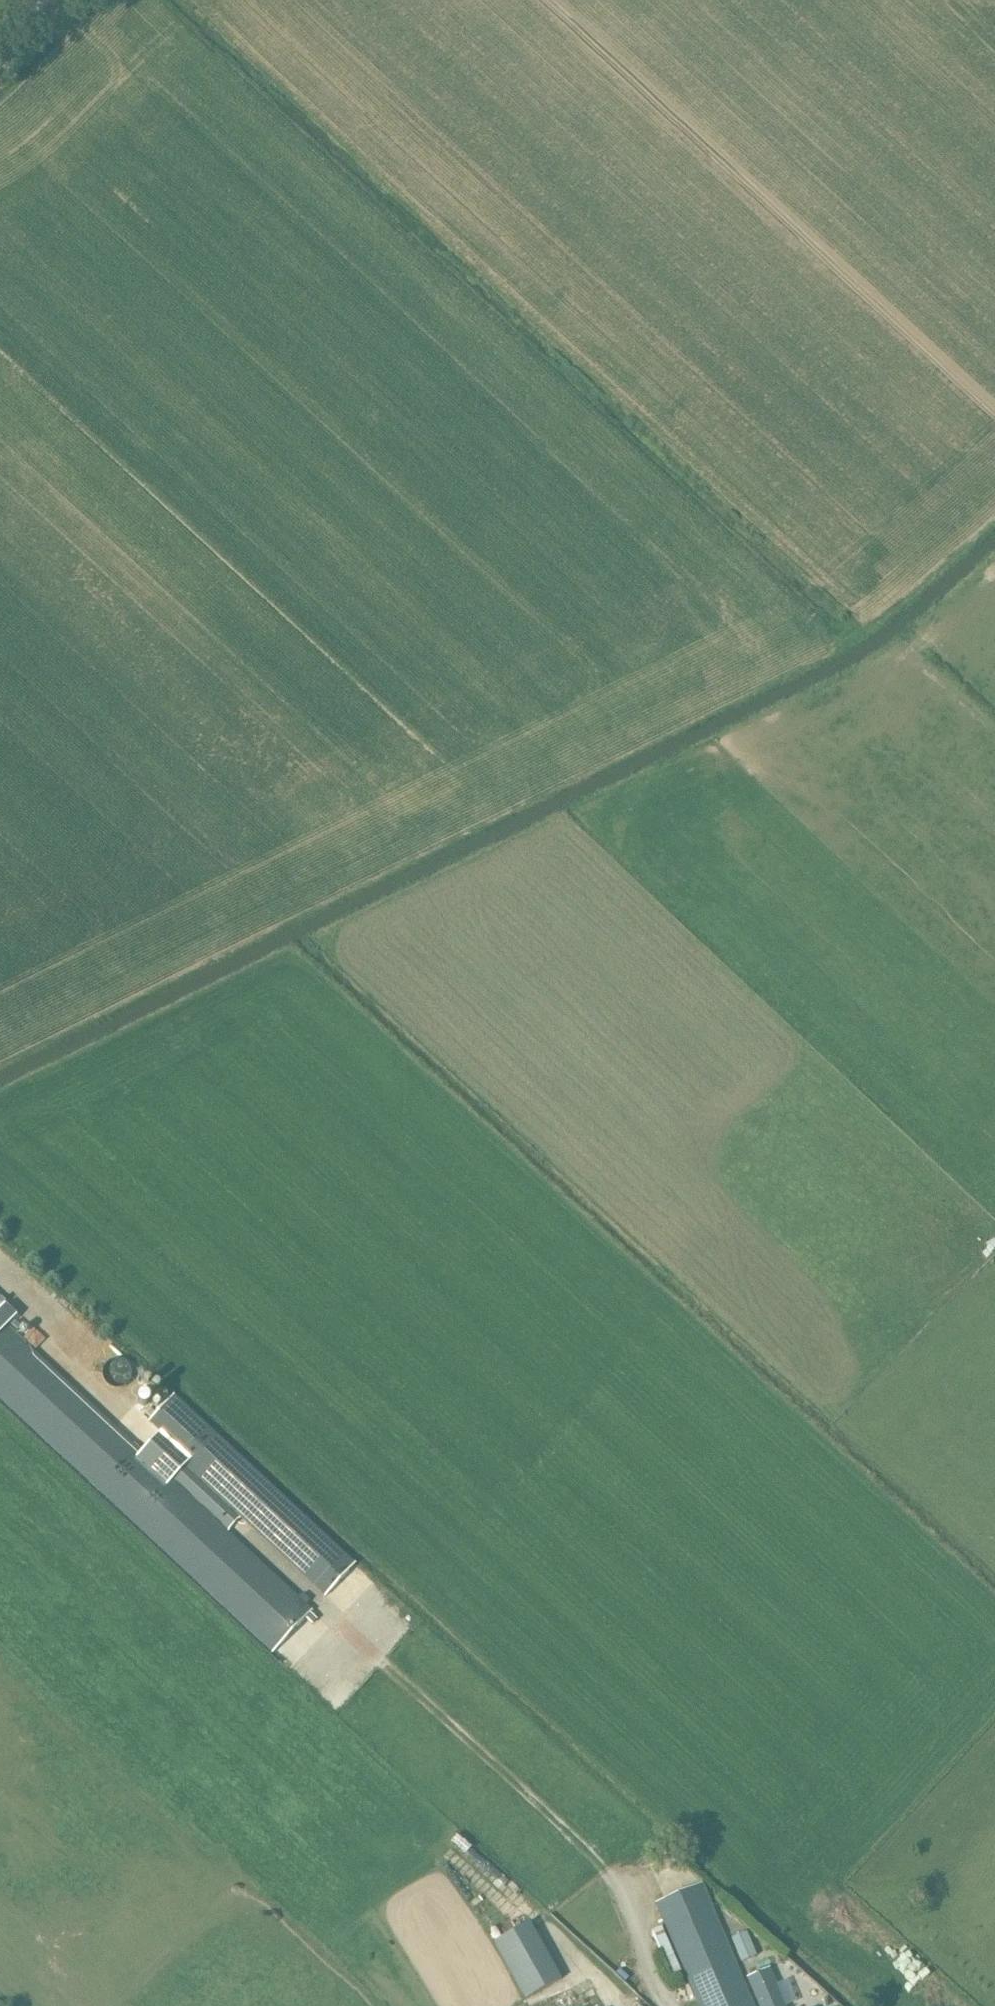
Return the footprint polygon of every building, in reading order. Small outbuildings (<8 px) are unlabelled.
[(311,1612),(226,1533),(241,1517),(326,1597),(354,1566),(173,1397),(150,1422),(162,1433),(142,1454),(0,1322),(0,1399),(273,1653),(311,1612)] [(149,1408),(145,1413),(151,1419),(156,1414),(149,1408)] [(703,1884),(655,1904),(698,2005),(754,2005),(703,1884)] [(561,1980),(530,1923),(494,1943),(526,2000),(561,1980)] [(680,1972),(661,1928),(652,1932),(671,1976),(680,1972)] [(756,1955),(746,1932),(733,1938),(743,1961),(756,1955)] [(771,1968),(746,1978),(758,2005),(786,2005),(771,1968)]
